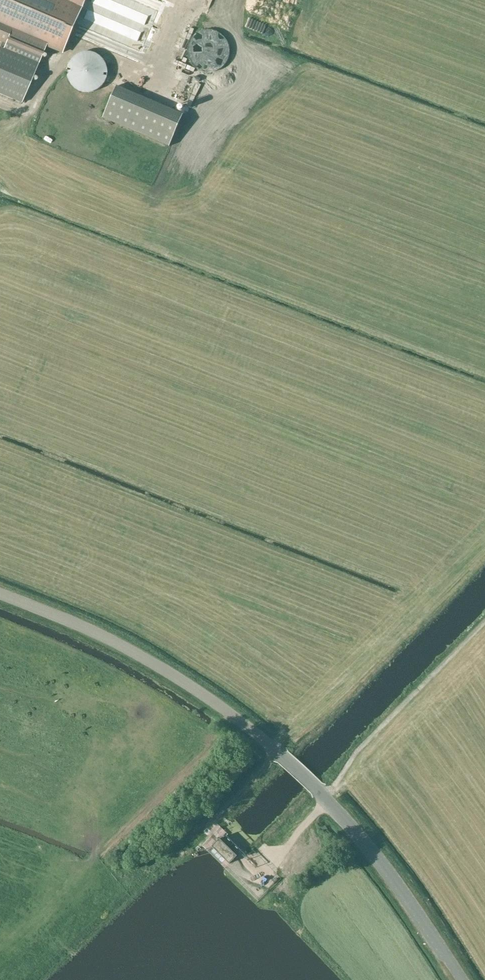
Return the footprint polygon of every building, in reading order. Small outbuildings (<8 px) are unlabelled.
[(46,47),(63,55),(86,0),(0,0),(0,42),(6,45),(4,49),(0,48),(0,95),(21,104),(46,47)] [(170,9),(143,0),(127,0),(123,13),(187,36),(190,26),(167,18),(170,9)] [(100,39),(104,49),(109,47),(105,38),(100,39)] [(85,93),(87,93),(90,93),(92,92),(94,92),(97,91),(99,89),(101,87),(103,85),(105,83),(106,81),(107,78),(108,75),(108,72),(108,70),(107,67),(106,65),(105,63),(104,61),(103,59),(101,58),(99,56),(97,55),(94,54),(92,53),(89,52),(86,52),(83,53),(81,54),(78,55),(76,56),(74,58),(72,59),(71,61),(70,63),(69,65),(68,67),(67,70),(67,72),(67,75),(68,78),(69,81),(70,83),(72,85),(74,87),(76,89),(78,91),(81,92),(83,92),(85,93)] [(116,86),(103,119),(170,147),(184,115),(116,86)] [(174,99),(182,102),(185,93),(177,91),(174,99)] [(229,864),(237,856),(219,839),(212,847),(229,864)]
